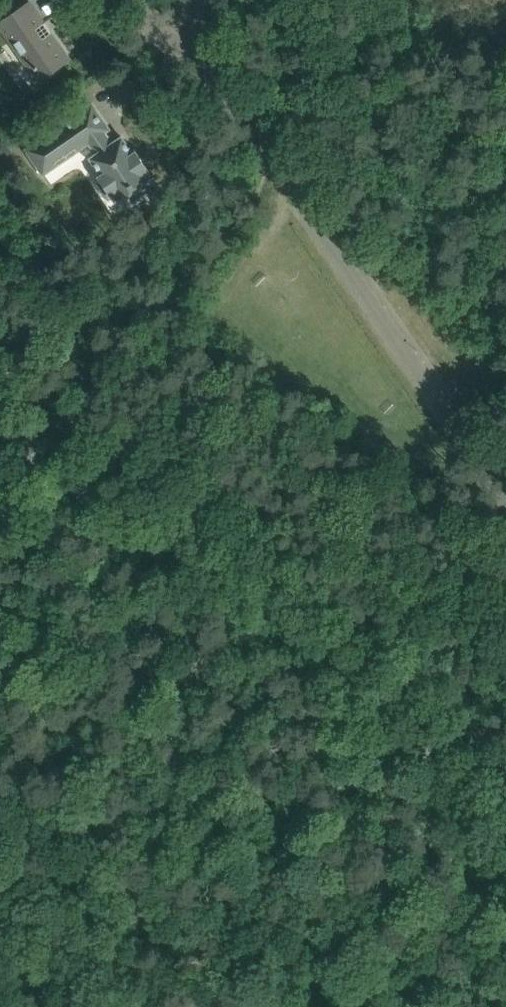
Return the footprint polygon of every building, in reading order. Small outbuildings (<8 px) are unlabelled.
[(42,79),(69,60),(29,2),(0,22),(0,26),(24,61),(25,61),(28,58),(42,78),(41,78),(42,79)] [(137,203),(140,207),(150,200),(147,196),(157,189),(146,173),(149,171),(136,151),(133,153),(122,137),(113,144),(105,132),(109,129),(92,104),(26,150),(43,174),(89,143),(97,154),(92,159),(103,174),(99,176),(113,196),(116,194),(127,210),(137,203)]
